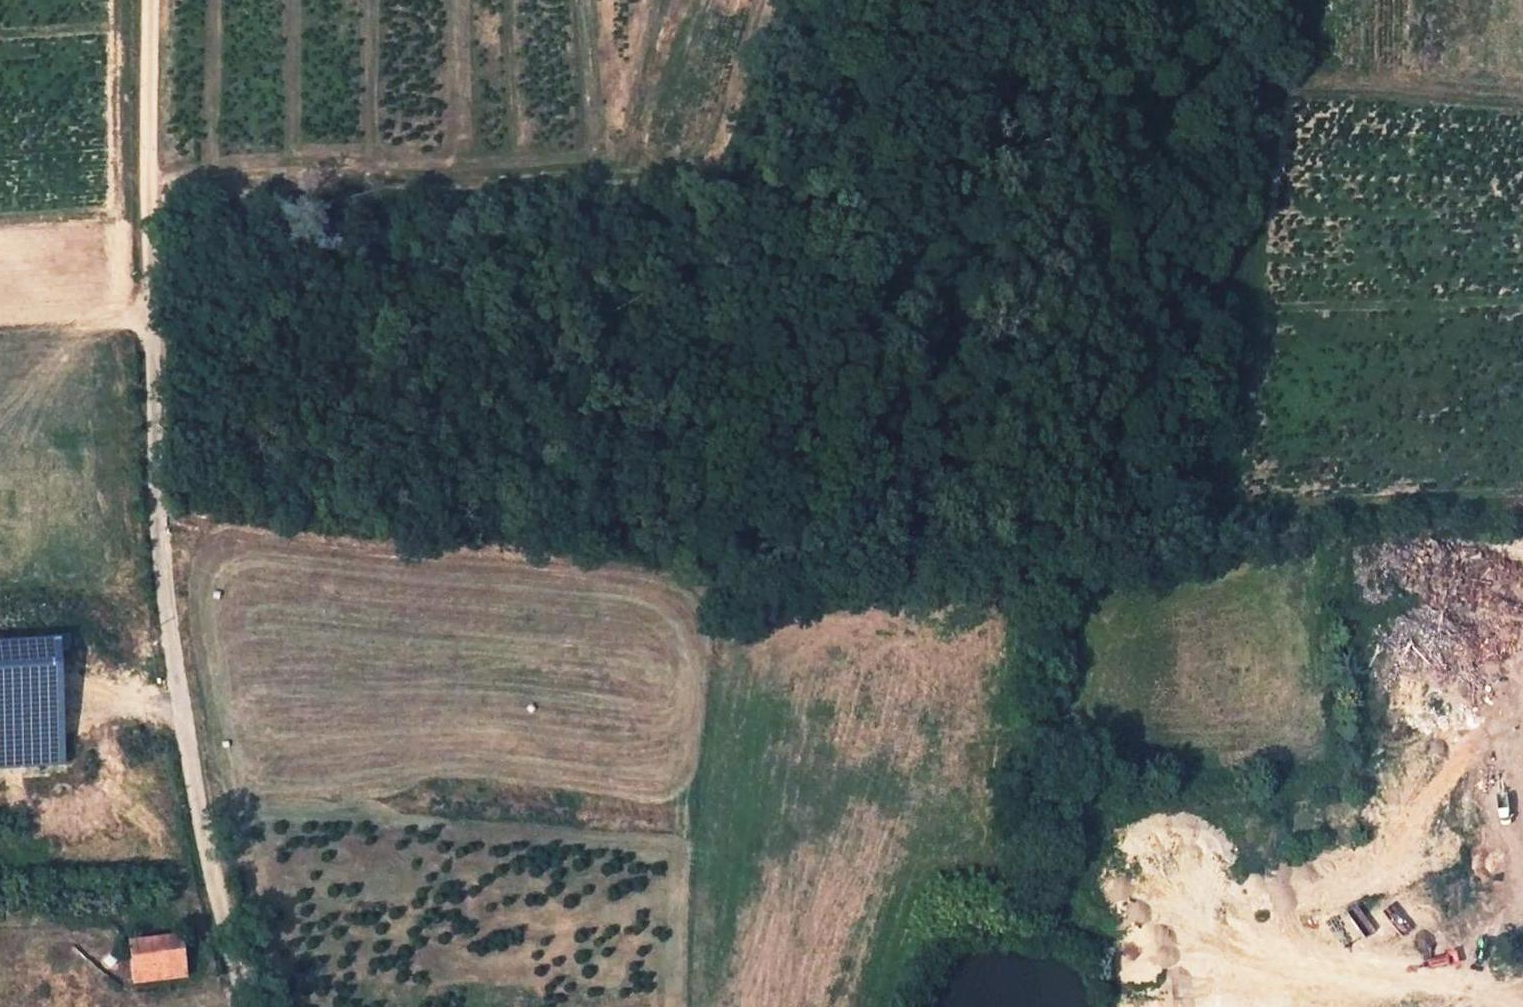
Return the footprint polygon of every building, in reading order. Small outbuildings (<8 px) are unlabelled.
[(162,967),(180,965),(176,939),(159,940),(162,967)] [(162,967),(159,940),(127,944),(131,983),(181,977),(180,965),(162,967)]
